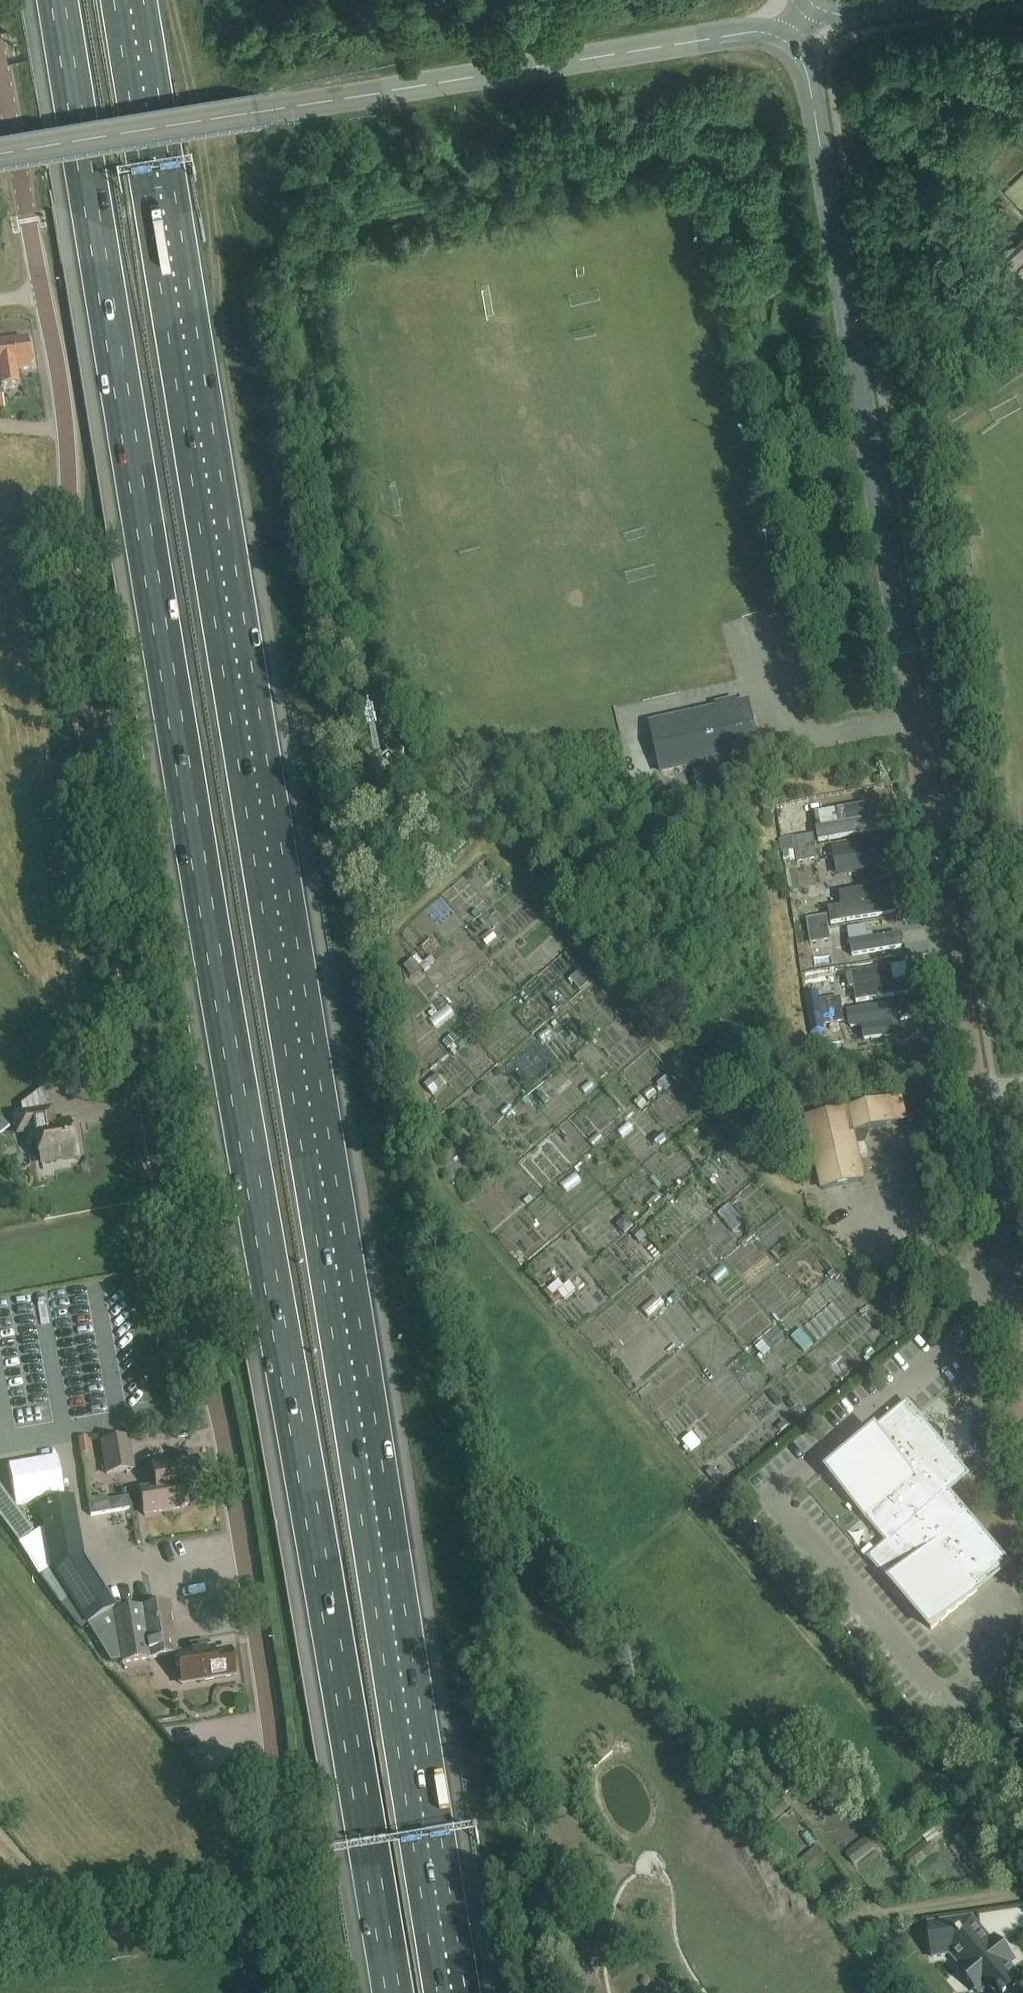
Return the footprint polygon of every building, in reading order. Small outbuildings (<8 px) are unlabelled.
[(152,176),(153,161),(139,161),(139,175),(152,176)] [(30,352),(28,338),(0,342),(0,364),(14,361),(14,354),(30,352)] [(4,396),(3,389),(19,386),(17,371),(32,368),(30,352),(14,354),(14,361),(0,364),(0,396),(4,396)] [(759,750),(748,702),(736,705),(735,701),(718,705),(718,709),(651,724),(661,772),(695,764),(701,790),(724,786),(719,759),(759,750)] [(397,761),(406,753),(392,738),(383,746),(397,761)] [(883,796),(815,807),(820,840),(889,829),(883,796)] [(796,850),(816,847),(814,834),(794,837),(796,850)] [(822,851),(827,884),(896,873),(890,840),(822,851)] [(796,850),(780,852),(781,866),(797,864),(797,862),(818,859),(816,847),(796,850)] [(461,900),(489,879),(480,866),(451,886),(461,900)] [(828,892),(833,924),(902,914),(897,880),(828,892)] [(806,918),(808,930),(829,927),(827,915),(806,918)] [(834,931),(839,963),(908,951),(903,920),(834,931)] [(829,927),(808,930),(810,942),(831,939),(829,927)] [(795,936),(796,948),(809,947),(808,935),(795,936)] [(841,972),(846,1004),(915,993),(910,961),(841,972)] [(581,970),(569,980),(580,995),(593,985),(581,970)] [(822,1012),(842,1008),(840,996),(820,999),(822,1012)] [(852,1046),(921,1034),(916,1000),(847,1011),(852,1046)] [(842,1008),(822,1012),(824,1024),(844,1021),(842,1008)] [(78,1087),(89,1086),(87,1070),(75,1072),(78,1087)] [(46,1110),(44,1103),(50,1102),(47,1085),(24,1102),(25,1113),(11,1116),(15,1134),(23,1132),(26,1144),(35,1143),(39,1163),(73,1156),(67,1122),(51,1125),(48,1109),(46,1110)] [(677,1124),(691,1113),(673,1091),(660,1102),(677,1124)] [(823,1189),(863,1180),(852,1132),(892,1123),(886,1099),(807,1117),(823,1189)] [(10,1128),(1,1117),(0,1119),(0,1136),(10,1128)] [(759,1180),(738,1193),(758,1224),(779,1211),(759,1180)] [(712,1244),(720,1259),(738,1249),(730,1234),(712,1244)] [(837,1278),(800,1302),(807,1314),(845,1290),(837,1278)] [(832,1325),(854,1304),(842,1292),(821,1312),(832,1325)] [(804,1327),(810,1342),(820,1338),(814,1323),(804,1327)] [(798,1330),(789,1338),(802,1354),(812,1345),(798,1330)] [(947,1490),(966,1473),(953,1459),(949,1462),(940,1453),(942,1452),(901,1408),(876,1431),(875,1430),(828,1471),(868,1518),(870,1517),(892,1541),(872,1560),(873,1560),(947,1490)] [(95,1454),(90,1434),(60,1442),(65,1461),(95,1454)] [(104,1441),(109,1473),(134,1469),(128,1437),(104,1441)] [(144,1515),(183,1508),(183,1506),(188,1505),(186,1491),(201,1489),(196,1458),(152,1466),(155,1486),(140,1489),(144,1515)] [(18,1542),(34,1531),(0,1486),(0,1518),(18,1542)] [(944,1493),(947,1490),(873,1560),(872,1560),(891,1580),(890,1581),(931,1629),(978,1589),(974,1584),(984,1574),(986,1576),(1005,1558),(944,1493)] [(49,1563),(83,1558),(72,1497),(39,1503),(43,1527),(19,1543),(37,1572),(49,1563)] [(110,1515),(111,1531),(127,1530),(126,1511),(106,1513),(105,1503),(90,1504),(91,1516),(110,1515)] [(49,1563),(37,1572),(81,1631),(87,1627),(110,1662),(121,1660),(113,1612),(112,1610),(115,1608),(83,1558),(49,1563)] [(145,1582),(103,1589),(115,1608),(112,1610),(113,1612),(121,1660),(122,1663),(177,1654),(169,1607),(189,1603),(183,1564),(143,1571),(145,1582)] [(188,1651),(177,1654),(182,1683),(235,1675),(230,1648),(210,1651),(208,1642),(187,1646),(188,1651)] [(771,1832),(788,1858),(808,1845),(791,1819),(771,1832)] [(802,1861),(809,1868),(821,1857),(814,1850),(802,1861)] [(974,1918),(929,1925),(933,1958),(950,1956),(961,1969),(959,1970),(978,1992),(979,1992),(983,1990),(984,1990),(987,1987),(992,1992),(1011,1992),(1022,1983),(1022,1981),(1009,1965),(1012,1962),(974,1918)]
